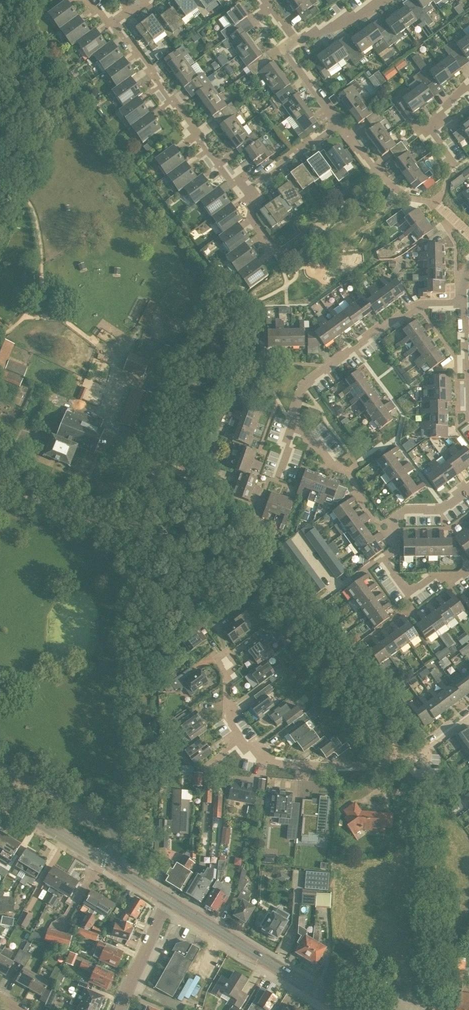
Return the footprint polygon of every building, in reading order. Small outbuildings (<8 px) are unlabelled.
[(47,14),(59,30),(77,16),(66,0),(47,14)] [(172,9),(180,21),(191,13),(194,18),(200,13),(203,17),(191,0),(173,0),(168,4),(172,9)] [(203,17),(209,13),(206,9),(217,1),(216,0),(191,0),(203,17)] [(286,0),(294,12),(302,6),(305,11),(317,2),(315,0),(309,0),(308,1),(308,0),(286,0)] [(415,9),(428,26),(433,22),(427,13),(433,9),(430,4),(433,1),(432,0),(417,0),(420,5),(415,9)] [(221,42),(222,43),(241,29),(237,24),(247,17),(238,5),(224,16),(230,25),(220,32),(226,39),(221,42)] [(406,7),(396,14),(407,28),(411,25),(414,29),(418,25),(423,30),(428,26),(415,9),(410,12),(406,7)] [(155,21),(164,33),(170,40),(174,37),(172,34),(184,26),(180,21),(172,9),(155,21)] [(390,27),(385,31),(394,43),(403,37),(400,33),(407,28),(396,14),(386,22),(390,27)] [(71,46),(76,43),(89,33),(77,16),(59,30),(71,46)] [(164,33),(155,21),(152,16),(135,28),(152,51),(158,47),(153,41),(164,33)] [(372,24),(361,32),(378,55),(394,43),(385,31),(380,34),(372,24)] [(88,59),(93,56),(106,45),(94,29),(89,33),(76,43),(88,59)] [(232,46),(238,55),(252,45),(241,29),(222,43),(226,48),(226,49),(227,49),(228,49),(232,46)] [(355,45),(350,48),(359,61),(365,57),(362,54),(372,47),(378,55),(361,32),(351,39),(355,45)] [(448,44),(458,57),(463,53),(467,58),(468,57),(468,40),(467,36),(460,41),(457,37),(448,44)] [(104,71),(104,72),(123,58),(111,42),(106,45),(93,56),(96,61),(95,62),(102,73),(104,71)] [(338,42),(327,50),(337,64),(344,59),(345,61),(347,61),(350,59),(354,65),(354,64),(356,67),(360,64),(358,62),(359,61),(350,48),(345,52),(338,42)] [(450,57),(440,64),(450,78),(460,71),(453,60),(458,57),(448,44),(443,48),(450,57)] [(243,70),(246,74),(261,63),(258,59),(261,56),(252,45),(238,55),(247,67),(243,70)] [(172,72),(175,77),(189,66),(183,58),(188,54),(189,53),(183,46),(171,55),(163,60),(167,65),(168,66),(166,68),(169,73),(172,72)] [(337,64),(327,50),(317,57),(321,62),(316,66),(325,79),(330,75),(327,71),(337,64)] [(224,53),(218,59),(224,66),(230,60),(224,53)] [(412,59),(421,71),(430,84),(436,80),(440,86),(450,78),(440,64),(430,71),(418,54),(412,59)] [(104,72),(116,88),(130,78),(135,74),(123,58),(104,72)] [(405,58),(396,64),(399,70),(408,64),(405,58)] [(258,73),(267,84),(281,74),(273,62),(264,68),(261,63),(246,74),(248,76),(251,73),(254,76),(258,73)] [(192,82),(195,87),(206,79),(203,74),(198,78),(189,66),(175,77),(183,88),(192,82)] [(408,86),(412,92),(413,92),(423,105),(433,98),(425,87),(430,84),(421,71),(412,77),(415,81),(408,86)] [(378,72),(373,76),(380,86),(386,82),(378,72)] [(274,103),(285,95),(282,91),(289,85),(281,74),(267,84),(275,95),(270,98),(271,99),(269,101),(272,105),(274,103)] [(112,92),(124,108),(137,98),(142,94),(130,78),(116,88),(112,92)] [(195,94),(204,105),(218,95),(206,79),(195,87),(198,91),(195,94)] [(341,101),(349,112),(364,102),(359,94),(362,90),(357,84),(339,97),(342,100),(341,101)] [(413,92),(412,92),(402,99),(399,94),(394,98),(403,112),(409,108),(412,113),(423,105),(413,92)] [(282,105),(290,116),(305,106),(296,94),(289,100),(285,95),(274,103),(278,108),(282,105)] [(220,111),(223,116),(235,107),(231,102),(226,106),(218,95),(204,105),(212,117),(220,111)] [(119,111),(130,127),(149,114),(137,98),(124,108),(119,111)] [(366,118),(369,123),(381,115),(377,109),(372,113),(364,102),(349,112),(358,124),(366,118)] [(305,106),(290,116),(298,128),(294,131),(298,136),(309,128),(305,123),(313,117),(305,106)] [(219,126),(227,137),(242,127),(234,116),(238,112),(235,107),(223,116),(227,120),(219,126)] [(149,114),(130,127),(142,144),(161,130),(149,114)] [(365,133),(373,144),(387,134),(379,123),(384,119),(381,115),(369,123),(372,128),(365,133)] [(459,126),(468,139),(468,119),(459,126)] [(244,143),(247,148),(259,140),(253,132),(248,136),(242,127),(227,137),(231,143),(229,145),(233,149),(235,148),(236,149),(244,143)] [(463,135),(459,130),(453,134),(457,140),(463,135)] [(390,150),(393,155),(404,147),(401,142),(396,146),(387,134),(373,144),(382,156),(390,150)] [(259,140),(247,148),(244,150),(253,162),(260,156),(264,161),(275,152),(270,145),(265,149),(259,140)] [(155,159),(166,176),(185,162),(173,146),(155,159)] [(338,146),(326,155),(321,158),(330,171),(334,175),(339,182),(349,174),(344,168),(350,163),(350,162),(353,160),(349,153),(346,149),(342,152),(338,146)] [(393,161),(402,173),(416,163),(404,147),(393,155),(396,159),(393,161)] [(318,154),(302,166),(314,183),(330,171),(321,158),(318,154)] [(178,192),(179,192),(197,178),(185,162),(166,176),(178,192)] [(416,163),(402,173),(410,185),(418,179),(421,184),(433,176),(429,171),(424,174),(416,163)] [(285,178),(289,182),(298,195),(314,183),(302,166),(285,178)] [(461,174),(457,177),(461,183),(465,179),(461,174)] [(197,178),(179,192),(181,195),(185,196),(187,195),(195,205),(200,201),(216,189),(210,181),(208,183),(202,175),(197,178)] [(272,194),(276,199),(285,211),(301,199),(298,195),(289,182),(272,194)] [(200,201),(211,217),(230,204),(218,188),(216,189),(200,201)] [(265,225),(268,223),(272,228),(288,216),(285,211),(276,199),(265,207),(259,211),(262,215),(259,217),(265,225)] [(211,217),(223,234),(237,223),(242,220),(230,204),(211,217)] [(404,223),(409,230),(425,218),(417,208),(396,224),(399,227),(404,223)] [(409,230),(404,233),(406,237),(411,233),(413,235),(411,236),(415,242),(417,241),(425,235),(435,228),(432,223),(430,225),(425,218),(409,230)] [(230,253),(244,243),(249,240),(237,223),(223,234),(219,237),(230,253)] [(226,257),(238,273),(256,260),(244,243),(230,253),(226,257)] [(418,252),(418,257),(444,256),(444,244),(427,244),(427,252),(418,252)] [(427,261),(428,269),(444,268),(444,256),(418,257),(418,261),(427,261)] [(256,260),(238,273),(250,289),(268,276),(256,260)] [(425,281),(444,280),(444,268),(428,269),(428,276),(418,276),(418,281),(425,281)] [(372,297),(366,301),(366,302),(373,311),(372,311),(376,315),(385,308),(362,276),(359,279),(372,297)] [(362,276),(385,308),(395,301),(386,287),(385,287),(379,292),(374,285),(370,287),(362,276)] [(380,280),(385,287),(386,287),(395,301),(405,293),(395,280),(389,285),(383,278),(380,280)] [(444,280),(425,281),(425,289),(418,289),(419,297),(427,296),(427,293),(444,293),(444,280)] [(360,300),(353,304),(363,318),(372,311),(373,311),(366,302),(366,301),(358,289),(354,292),(360,300)] [(350,307),(343,311),(353,325),(363,318),(353,304),(348,297),(344,299),(350,307)] [(158,305),(150,301),(138,324),(146,328),(158,305)] [(328,311),(334,319),(344,332),(353,325),(343,311),(337,316),(332,309),(328,311)] [(319,318),(318,318),(334,339),(344,332),(334,319),(327,323),(319,312),(318,312),(317,311),(315,313),(319,318)] [(308,333),(308,343),(308,346),(319,346),(322,344),(324,346),(334,339),(318,318),(315,321),(321,328),(315,333),(308,333)] [(299,330),(292,330),(292,347),(304,346),(304,343),(308,343),(308,333),(304,333),(304,320),(299,321),(299,330)] [(403,346),(410,340),(423,330),(416,320),(403,330),(407,336),(395,345),(398,349),(402,345),(403,346)] [(280,347),(279,321),(275,321),(275,330),(267,330),(268,347),(280,347)] [(283,321),(279,321),(280,347),(292,347),(292,330),(283,330),(283,321)] [(406,358),(417,350),(431,340),(423,330),(410,340),(415,346),(403,355),(406,358)] [(0,338),(0,378),(15,344),(0,338)] [(414,362),(417,365),(438,350),(431,340),(417,350),(422,356),(414,362)] [(158,357),(169,361),(174,349),(163,344),(158,357)] [(438,350),(417,365),(419,368),(427,363),(431,369),(445,360),(438,350)] [(123,369),(143,377),(150,361),(130,353),(123,369)] [(28,367),(9,359),(5,369),(24,377),(28,367)] [(341,399),(352,390),(366,380),(359,370),(345,380),(350,386),(338,395),(341,399)] [(23,378),(4,371),(1,379),(20,387),(23,378)] [(425,390),(431,390),(451,390),(451,376),(431,376),(431,386),(425,386),(425,390)] [(352,405),(360,400),(359,400),(373,390),(366,380),(352,390),(357,396),(349,402),(352,405)] [(82,387),(77,399),(81,401),(86,389),(82,387)] [(119,423),(140,431),(153,397),(132,389),(119,423)] [(359,415),(363,412),(378,401),(380,399),(373,390),(359,400),(360,400),(364,405),(356,411),(359,415)] [(430,402),(447,402),(451,402),(451,390),(431,390),(432,398),(425,398),(425,402),(430,402)] [(366,413),(372,420),(393,405),(390,401),(383,407),(378,401),(363,412),(365,414),(366,413)] [(421,414),(430,414),(430,413),(447,413),(447,402),(430,402),(430,410),(421,410),(421,414)] [(234,410),(233,413),(257,421),(261,409),(244,403),(240,413),(234,410)] [(334,409),(338,414),(343,410),(339,405),(334,409)] [(393,405),(372,420),(378,428),(376,429),(378,431),(393,420),(388,413),(395,408),(393,405)] [(65,415),(59,429),(70,433),(73,425),(79,428),(85,414),(68,408),(65,415)] [(306,414),(318,418),(320,412),(308,408),(306,414)] [(237,420),(235,427),(253,433),(257,421),(233,413),(231,417),(237,420)] [(421,422),(421,426),(447,426),(447,413),(430,413),(430,414),(430,422),(421,422)] [(70,433),(59,429),(56,438),(52,436),(49,445),(41,442),(37,454),(44,457),(44,456),(69,466),(77,446),(94,453),(103,430),(100,429),(103,422),(85,414),(79,428),(73,425),(70,433)] [(447,426),(421,426),(421,430),(427,430),(427,438),(447,438),(447,426)] [(253,433),(235,427),(232,435),(226,433),(224,437),(248,445),(253,433)] [(410,448),(406,442),(402,445),(406,451),(410,448)] [(448,444),(466,468),(468,466),(468,452),(464,446),(457,451),(450,442),(448,444)] [(451,455),(445,460),(456,475),(466,468),(448,444),(445,447),(451,455)] [(239,449),(235,458),(260,467),(262,463),(253,460),(256,452),(238,446),(237,448),(239,449)] [(380,471),(382,473),(398,461),(393,455),(399,450),(397,446),(376,462),(382,470),(380,471)] [(230,469),(238,472),(247,475),(250,468),(259,471),(260,467),(235,458),(232,467),(231,467),(230,469)] [(434,460),(431,462),(446,483),(456,475),(445,460),(444,461),(446,463),(440,467),(434,460)] [(384,473),(390,481),(411,466),(409,463),(402,467),(398,461),(382,473),(383,474),(384,473)] [(446,483),(431,462),(427,465),(432,472),(426,476),(436,490),(446,483)] [(392,492),(393,494),(412,480),(407,474),(414,469),(411,466),(390,481),(396,489),(392,492)] [(304,487),(311,490),(317,475),(305,471),(296,495),(301,496),(304,487)] [(239,475),(236,484),(261,493),(262,489),(253,486),(256,478),(247,475),(238,472),(237,474),(239,475)] [(317,475),(311,490),(307,500),(315,503),(315,502),(319,503),(328,479),(317,475)] [(328,479),(319,503),(323,504),(326,496),(334,498),(333,501),(337,503),(344,498),(347,489),(338,486),(339,483),(328,479)] [(412,480),(393,494),(395,496),(399,493),(405,501),(426,486),(423,482),(416,487),(412,480)] [(261,493),(236,484),(232,493),(231,492),(230,495),(248,501),(251,493),(259,496),(261,493)] [(268,511),(276,514),(282,497),(270,492),(260,519),(264,521),(268,511)] [(282,497),(276,514),(283,517),(281,523),(285,525),(294,501),(282,497)] [(337,521),(338,523),(353,512),(349,506),(356,501),(353,497),(332,512),(338,520),(337,521)] [(303,511),(300,519),(306,522),(309,513),(303,511)] [(343,534),(367,517),(365,513),(358,519),(353,512),(338,523),(339,525),(341,524),(346,531),(343,534)] [(343,534),(351,544),(368,532),(363,525),(370,520),(367,517),(343,534)] [(318,533),(314,528),(313,529),(304,536),(308,540),(318,533)] [(415,557),(425,557),(425,558),(427,558),(427,557),(428,557),(427,557),(427,540),(419,540),(419,530),(415,531),(415,540),(415,557)] [(427,530),(427,540),(427,557),(428,557),(437,557),(437,558),(439,558),(439,557),(439,540),(431,540),(431,530),(427,530)] [(439,530),(439,540),(439,557),(449,556),(449,558),(452,558),(452,556),(460,556),(454,548),(452,548),(451,539),(443,540),(443,530),(439,530)] [(415,557),(415,540),(407,540),(407,531),(403,531),(403,557),(413,557),(413,558),(415,558),(415,557)] [(464,531),(454,538),(465,553),(468,550),(468,538),(464,531)] [(361,551),(382,536),(379,532),(372,538),(368,532),(351,544),(358,553),(361,551)] [(382,536),(361,551),(364,555),(361,557),(360,562),(362,565),(363,567),(370,562),(369,561),(382,551),(377,545),(384,539),(382,536)] [(280,546),(283,551),(293,544),(290,539),(280,546)] [(327,545),(324,540),(313,548),(317,553),(327,545)] [(283,551),(287,556),(297,548),(293,544),(283,551)] [(317,553),(321,558),(331,550),(327,545),(317,553)] [(287,556),(290,561),(301,553),(297,548),(287,556)] [(290,561),(294,566),(304,558),(301,553),(290,561)] [(294,566),(298,570),(308,563),(304,558),(294,566)] [(340,562),(337,558),(326,565),(330,570),(340,562)] [(344,567),(340,562),(330,570),(333,575),(344,567)] [(298,570),(301,575),(311,568),(308,563),(298,570)] [(301,575),(305,580),(315,573),(311,568),(301,575)] [(305,580),(308,585),(318,577),(315,573),(305,580)] [(352,599),(353,599),(353,598),(367,588),(362,582),(370,577),(367,573),(346,589),(352,597),(351,597),(352,599)] [(308,585),(312,590),(322,582),(318,577),(308,585)] [(322,582),(312,590),(316,595),(326,587),(322,582)] [(359,609),(361,608),(360,608),(374,598),(369,592),(377,586),(374,583),(367,588),(353,598),(353,599),(359,606),(358,607),(359,609)] [(451,600),(445,604),(455,618),(456,619),(458,618),(457,616),(465,611),(449,590),(446,592),(451,600)] [(365,617),(366,619),(381,608),(377,602),(384,596),(382,593),(374,598),(360,608),(361,608),(366,616),(365,617)] [(464,595),(460,598),(468,610),(468,602),(464,595)] [(435,611),(445,625),(446,626),(448,625),(447,623),(455,618),(445,604),(440,597),(436,599),(441,607),(435,611)] [(381,608),(366,619),(368,618),(373,626),(372,627),(373,629),(388,618),(384,611),(391,606),(389,602),(381,608)] [(432,614),(426,618),(435,632),(436,633),(438,632),(437,630),(445,625),(435,611),(430,604),(426,606),(432,614)] [(230,615),(234,622),(230,625),(230,624),(223,630),(232,642),(238,637),(239,637),(248,630),(242,622),(249,617),(241,607),(230,615)] [(435,632),(426,618),(420,611),(417,614),(422,621),(415,626),(426,641),(428,639),(427,638),(435,632)] [(405,625),(398,630),(408,643),(409,645),(411,643),(410,642),(418,636),(403,615),(399,618),(405,625)] [(198,629),(203,626),(196,616),(186,620),(188,623),(180,628),(185,635),(180,638),(189,651),(206,639),(198,629)] [(248,661),(254,668),(265,660),(274,654),(267,644),(272,641),(270,638),(272,636),(267,630),(272,626),(269,622),(252,635),(256,640),(245,648),(251,656),(249,657),(248,661)] [(395,632),(389,637),(399,650),(400,652),(402,650),(401,649),(408,643),(398,630),(393,622),(390,625),(395,632)] [(385,639),(379,644),(390,659),(392,657),(391,656),(399,650),(389,637),(383,629),(380,632),(385,639)] [(454,644),(445,632),(439,637),(448,649),(454,644)] [(468,640),(468,634),(460,639),(463,644),(468,640)] [(390,659),(379,644),(374,636),(370,639),(375,646),(369,651),(380,666),(382,665),(381,663),(389,657),(390,659)] [(464,655),(468,652),(468,641),(448,656),(451,660),(461,652),(464,655)] [(453,653),(459,650),(456,644),(450,647),(453,653)] [(446,656),(437,663),(443,670),(451,663),(446,656)] [(265,660),(254,668),(249,672),(259,685),(265,681),(266,682),(269,679),(271,683),(287,671),(280,663),(272,670),(265,660)] [(166,691),(168,690),(171,690),(171,691),(174,689),(175,690),(179,688),(181,690),(184,687),(190,696),(197,691),(197,689),(207,682),(198,669),(194,672),(190,667),(163,687),(166,691)] [(432,677),(443,691),(453,704),(462,697),(453,684),(446,689),(436,675),(432,677)] [(453,684),(462,697),(468,693),(468,686),(463,677),(453,684)] [(259,719),(267,714),(267,713),(275,708),(266,695),(273,690),(269,685),(253,697),(257,701),(249,707),(259,719)] [(428,691),(433,698),(443,711),(453,704),(443,691),(437,696),(431,688),(428,691)] [(418,698),(422,704),(433,718),(443,711),(433,698),(427,703),(421,695),(418,698)] [(292,722),(304,713),(306,712),(302,706),(299,709),(297,706),(290,711),(283,701),(275,708),(267,713),(267,714),(277,727),(285,721),(288,725),(292,722)] [(422,704),(416,708),(412,703),(408,705),(423,726),(433,718),(422,704)] [(181,729),(190,742),(191,742),(199,735),(206,730),(202,724),(204,723),(195,710),(186,717),(184,713),(175,720),(182,728),(181,729)] [(295,742),(310,731),(303,722),(308,718),(304,713),(292,722),(294,725),(294,728),(287,734),(294,743),(295,742)] [(464,748),(468,744),(468,729),(456,738),(464,748)] [(318,748),(327,741),(324,736),(319,740),(311,730),(310,731),(295,742),(303,751),(309,746),(313,747),(315,750),(318,748)] [(191,742),(190,742),(182,748),(191,762),(192,761),(195,766),(212,753),(203,741),(202,742),(198,737),(199,736),(199,735),(191,742)] [(327,741),(318,748),(325,758),(336,750),(339,755),(350,747),(346,742),(341,746),(334,736),(327,741)] [(193,778),(193,782),(193,786),(202,786),(202,773),(193,773),(193,778)] [(202,802),(211,803),(213,780),(204,780),(202,802)] [(252,784),(243,783),(243,784),(232,782),(229,796),(244,800),(244,802),(254,804),(256,792),(251,791),(252,784)] [(223,789),(214,789),(213,817),(221,818),(223,789)] [(170,824),(170,833),(187,833),(189,792),(174,791),(172,824),(170,824)] [(270,817),(278,818),(289,819),(288,825),(297,826),(298,809),(293,809),(293,803),(291,803),(292,794),(273,792),(272,798),(270,798),(269,807),(271,807),(270,817)] [(311,800),(302,799),(300,816),(302,816),(300,836),(307,837),(308,834),(318,835),(319,825),(322,826),(323,818),(326,818),(328,797),(319,796),(318,805),(311,804),(311,800)] [(361,830),(361,828),(369,828),(369,831),(384,832),(385,825),(391,825),(392,814),(361,811),(355,803),(344,811),(348,816),(345,818),(349,824),(347,826),(353,835),(361,830)] [(231,829),(223,828),(221,843),(229,844),(231,829)] [(10,839),(8,837),(10,835),(2,831),(1,833),(0,833),(0,856),(10,839)] [(159,832),(159,848),(167,848),(168,832),(159,832)] [(0,856),(0,863),(6,867),(9,861),(11,862),(21,845),(10,839),(0,856)] [(25,851),(15,868),(12,873),(22,879),(19,882),(20,882),(36,857),(33,855),(35,852),(27,848),(25,851)] [(163,880),(173,885),(189,858),(184,855),(178,865),(174,862),(163,880)] [(262,862),(275,863),(275,856),(262,855),(262,862)] [(36,857),(20,882),(25,886),(27,882),(32,885),(35,880),(36,880),(46,863),(36,857)] [(189,858),(173,885),(182,891),(192,874),(188,872),(195,862),(189,858)] [(228,896),(231,890),(219,883),(224,876),(225,861),(218,861),(216,882),(212,888),(214,889),(204,905),(216,912),(222,902),(224,903),(228,896)] [(184,892),(192,897),(209,870),(204,867),(198,876),(195,874),(184,892)] [(43,900),(48,904),(65,875),(52,868),(44,882),(51,887),(48,891),(48,892),(43,900)] [(209,870),(192,897),(200,903),(212,884),(215,880),(216,870),(209,870)] [(252,883),(249,880),(248,882),(244,880),(246,871),(242,870),(237,890),(240,892),(237,899),(241,901),(238,906),(239,907),(234,916),(245,922),(253,908),(247,904),(250,898),(248,897),(250,894),(247,892),(252,883)] [(329,874),(320,873),(319,890),(328,891),(329,874)] [(65,875),(48,904),(53,906),(58,898),(59,898),(62,893),(69,897),(77,883),(65,875)] [(14,906),(14,898),(3,898),(4,891),(0,889),(0,905),(14,906)] [(315,908),(316,893),(316,891),(302,890),(301,897),(315,898),(315,908)] [(79,926),(84,928),(103,898),(91,891),(84,903),(82,906),(89,910),(79,926)] [(316,893),(315,908),(330,909),(331,894),(316,893)] [(103,898),(84,928),(90,930),(100,913),(106,917),(114,905),(103,898)] [(117,915),(114,919),(119,921),(121,920),(125,922),(129,915),(136,919),(145,905),(134,898),(128,908),(127,907),(124,913),(120,910),(117,915)] [(33,916),(23,911),(16,923),(26,929),(33,916)] [(269,939),(274,942),(276,941),(277,942),(280,936),(284,939),(291,928),(286,926),(287,925),(272,916),(272,917),(268,914),(262,924),(266,926),(262,933),(269,937),(269,939)] [(2,923),(14,926),(16,918),(4,916),(2,923)] [(303,956),(304,957),(313,941),(311,940),(305,936),(308,932),(304,930),(305,917),(299,917),(298,934),(301,936),(297,943),(298,944),(297,947),(299,948),(297,952),(298,953),(298,955),(301,957),(303,956)] [(119,921),(114,919),(111,925),(114,927),(112,936),(128,941),(129,939),(130,938),(132,933),(132,932),(133,930),(130,929),(131,925),(119,922),(119,921)] [(313,941),(304,957),(309,960),(309,962),(313,964),(314,963),(315,964),(315,963),(320,966),(324,960),(319,957),(324,948),(318,944),(319,942),(318,941),(320,927),(314,926),(313,938),(311,940),(313,941)] [(94,927),(92,932),(103,935),(104,930),(94,927)] [(103,935),(92,932),(78,928),(76,935),(96,942),(98,935),(102,936),(103,935)] [(45,942),(56,944),(60,932),(48,929),(45,942)] [(63,946),(62,949),(69,951),(69,950),(68,950),(69,947),(72,947),(75,936),(72,935),(60,932),(56,944),(63,946)] [(96,949),(103,952),(99,960),(116,967),(122,952),(99,942),(96,949)] [(178,946),(176,945),(172,951),(175,953),(155,988),(172,998),(199,950),(186,943),(185,944),(178,946)] [(5,976),(12,963),(9,961),(13,953),(4,948),(3,951),(0,956),(0,973),(5,976)] [(23,957),(25,953),(19,949),(13,960),(19,964),(23,957)] [(70,951),(68,958),(73,960),(76,953),(70,951)] [(25,953),(19,964),(25,967),(31,956),(25,953)] [(449,981),(463,983),(466,962),(452,960),(449,981)] [(79,967),(92,973),(89,981),(106,989),(107,988),(109,987),(110,984),(109,982),(113,974),(95,966),(95,967),(82,961),(79,967)] [(36,976),(29,989),(42,996),(49,983),(51,984),(52,983),(54,984),(58,973),(60,970),(55,968),(47,982),(36,976)] [(16,982),(29,989),(36,976),(24,969),(16,982)] [(60,971),(60,970),(58,973),(54,984),(56,980),(61,983),(65,975),(59,972),(60,971)] [(243,1009),(239,1007),(246,996),(239,992),(246,981),(234,973),(228,981),(221,977),(212,992),(220,997),(223,992),(232,997),(229,1002),(233,1005),(231,1008),(230,1008),(229,1009),(242,1009),(243,1009)] [(196,983),(197,980),(190,977),(179,998),(187,1003),(192,994),(196,996),(202,986),(196,983)] [(72,998),(81,1002),(97,1009),(99,1008),(101,1005),(100,1003),(103,998),(87,991),(90,983),(80,979),(75,992),(77,993),(74,999),(72,998)] [(52,989),(46,1000),(53,1003),(58,992),(52,989)] [(256,997),(248,1009),(260,1009),(262,1007),(268,1009),(269,1009),(276,999),(265,992),(260,1000),(256,997)] [(461,994),(458,1009),(468,1009),(468,995),(461,994)] [(72,998),(69,1004),(79,1008),(78,1009),(97,1009),(81,1002),(72,998)]
